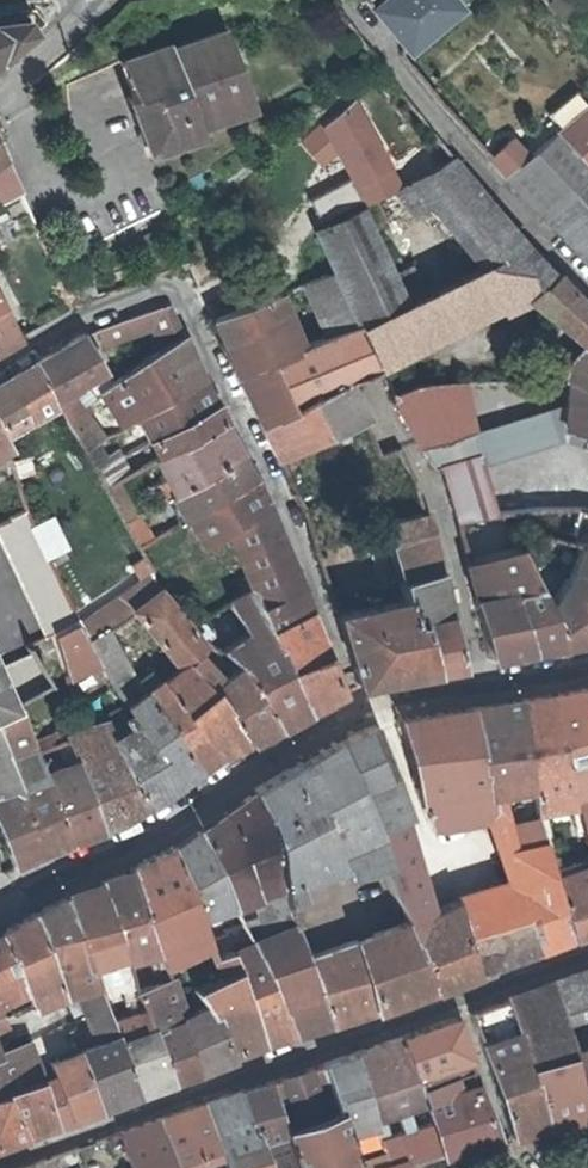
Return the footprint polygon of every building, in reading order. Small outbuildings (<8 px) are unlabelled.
[(459,0),(389,0),(379,8),(409,42),(432,22),(436,26),(462,4),(459,0)] [(33,31),(26,19),(0,23),(0,59),(33,31)] [(122,62),(136,97),(130,100),(150,150),(202,129),(196,114),(220,105),(223,112),(248,102),(219,30),(170,49),(169,44),(122,62)] [(587,155),(587,107),(564,127),(587,155)] [(541,206),(587,173),(587,155),(564,127),(530,152),(506,170),(541,206)] [(491,153),(506,170),(530,152),(514,135),(491,153)] [(5,203),(23,194),(8,159),(0,139),(0,192),(5,203)] [(486,267),(531,245),(456,154),(411,179),(483,264),(486,267)] [(541,206),(587,258),(587,173),(541,206)] [(26,220),(17,202),(0,211),(0,234),(26,220)] [(365,327),(409,303),(397,276),(365,205),(320,230),(340,270),(341,271),(354,300),(363,321),(365,327)] [(382,367),(534,289),(562,275),(555,267),(552,271),(531,245),(486,267),(483,264),(428,293),(409,303),(365,327),(382,367)] [(414,267),(397,276),(409,303),(428,293),(414,267)] [(306,283),(318,315),(354,300),(341,271),(340,270),(306,283)] [(534,289),(534,297),(587,341),(587,302),(562,275),(534,289)] [(214,319),(228,348),(290,321),(289,317),(280,293),(214,319)] [(21,339),(0,295),(0,352),(21,339)] [(318,315),(326,338),(363,321),(354,300),(318,315)] [(160,309),(165,324),(168,332),(182,326),(172,305),(160,309)] [(160,309),(123,322),(129,336),(165,324),(160,309)] [(228,348),(240,376),(270,363),(300,349),(290,321),(228,348)] [(311,400),(349,383),(381,369),(382,367),(365,327),(363,321),(326,338),(300,349),(270,363),(290,410),(263,422),(281,459),(332,436),(311,400)] [(106,345),(129,336),(123,322),(99,330),(106,345)] [(60,404),(62,403),(73,395),(104,372),(87,334),(37,363),(60,404)] [(104,394),(112,405),(125,424),(141,415),(209,380),(200,364),(194,350),(188,336),(187,335),(145,359),(145,363),(130,372),(117,383),(104,394)] [(571,363),(570,376),(587,384),(587,343),(571,363)] [(11,435),(60,404),(37,363),(0,384),(0,416),(11,435)] [(240,376),(263,422),(290,410),(270,363),(240,376)] [(570,376),(570,401),(570,427),(587,435),(587,384),(570,376)] [(154,440),(158,438),(221,403),(209,380),(141,415),(154,440)] [(421,382),(393,394),(416,437),(421,447),(443,473),(448,490),(458,519),(506,511),(490,462),(480,430),(465,381),(421,382)] [(367,420),(349,383),(311,400),(332,436),(367,420)] [(104,410),(112,405),(104,394),(97,400),(104,410)] [(62,403),(75,424),(89,415),(94,411),(90,405),(85,409),(73,395),(62,403)] [(480,430),(490,462),(566,436),(587,445),(587,435),(570,427),(570,401),(480,430)] [(158,438),(169,458),(230,424),(221,403),(158,438)] [(89,415),(75,424),(86,445),(108,438),(89,415)] [(11,435),(0,416),(0,467),(1,468),(17,461),(11,435)] [(172,482),(179,496),(247,456),(230,424),(169,458),(162,463),(172,482)] [(86,445),(99,470),(124,456),(125,456),(115,436),(108,438),(86,445)] [(99,470),(111,492),(135,478),(124,456),(99,470)] [(191,518),(260,481),(247,456),(179,496),(191,518)] [(144,473),(135,478),(111,492),(118,505),(151,486),(144,473)] [(238,671),(282,726),(310,710),(276,629),(310,611),(311,612),(314,610),(279,523),(277,515),(274,508),(270,501),(260,481),(191,518),(206,546),(227,533),(255,585),(231,599),(249,633),(221,651),(238,671)] [(164,506),(179,496),(172,482),(161,488),(164,506)] [(583,544),(587,545),(587,508),(580,507),(577,543),(583,544)] [(387,516),(394,544),(432,534),(425,510),(387,516)] [(46,562),(71,549),(53,515),(28,529),(46,562)] [(127,523),(137,544),(152,536),(142,516),(127,523)] [(394,544),(391,544),(401,581),(441,572),(432,534),(394,544)] [(542,588),(522,544),(467,558),(474,598),(514,592),(542,588)] [(532,649),(587,639),(587,545),(583,544),(573,569),(550,602),(542,588),(514,592),(532,649)] [(146,564),(117,586),(133,607),(162,585),(146,564)] [(455,637),(441,572),(401,581),(406,599),(415,631),(420,631),(432,669),(465,662),(459,637),(455,637)] [(193,661),(204,652),(209,648),(206,645),(163,590),(139,607),(175,655),(183,666),(184,667),(193,661)] [(489,658),(532,649),(514,592),(474,598),(489,658)] [(133,611),(119,597),(83,622),(92,634),(106,627),(125,617),(133,611)] [(360,682),(432,669),(420,631),(415,631),(406,599),(338,613),(360,682)] [(156,668),(175,655),(139,607),(125,617),(135,632),(156,668)] [(342,692),(311,612),(310,611),(276,629),(310,710),(342,692)] [(114,640),(116,643),(135,632),(125,617),(106,627),(114,640)] [(92,634),(100,647),(114,640),(106,627),(92,634)] [(81,628),(58,639),(74,685),(105,671),(81,628)] [(201,770),(223,756),(165,681),(164,679),(156,668),(135,632),(116,643),(148,690),(201,770)] [(148,731),(178,786),(201,770),(148,690),(116,643),(114,640),(100,647),(132,701),(138,711),(148,731)] [(21,700),(52,684),(37,651),(0,664),(0,674),(13,705),(21,700)] [(193,661),(212,685),(225,678),(204,652),(193,661)] [(183,666),(165,681),(223,756),(253,740),(212,685),(193,661),(184,667),(183,666)] [(253,740),(282,726),(238,671),(225,678),(212,685),(253,740)] [(13,705),(0,674),(0,711),(13,705)] [(579,795),(587,792),(587,691),(587,687),(552,695),(579,795)] [(581,804),(579,795),(552,695),(524,699),(538,786),(542,810),(581,804)] [(493,792),(538,786),(524,699),(473,707),(492,788),(493,792)] [(73,840),(39,748),(21,700),(13,705),(0,711),(0,731),(17,783),(40,854),(73,840)] [(436,827),(461,822),(454,796),(492,788),(473,707),(392,721),(414,804),(428,802),(436,827)] [(114,724),(123,743),(148,731),(138,711),(129,715),(126,709),(118,714),(112,718),(114,724)] [(112,718),(97,724),(101,731),(114,724),(112,718)] [(97,724),(89,728),(96,747),(99,755),(123,743),(114,724),(101,731),(97,724)] [(337,741),(373,825),(405,815),(373,727),(352,734),(337,741)] [(0,731),(0,790),(17,783),(0,731)] [(149,804),(178,786),(148,731),(123,743),(129,757),(149,804)] [(104,827),(79,755),(72,736),(39,748),(73,840),(104,827)] [(334,837),(373,825),(337,741),(302,761),(334,837)] [(129,757),(123,743),(99,755),(104,768),(129,757)] [(96,747),(79,755),(104,827),(126,817),(116,781),(109,782),(104,768),(99,755),(96,747)] [(149,804),(129,757),(104,768),(109,782),(116,781),(126,817),(149,804)] [(290,890),(376,874),(373,825),(334,837),(302,761),(258,787),(290,890)] [(40,854),(17,783),(0,790),(0,832),(13,864),(40,854)] [(205,924),(290,890),(258,787),(174,846),(205,924)] [(493,792),(492,788),(454,796),(461,822),(499,814),(493,792)] [(579,795),(581,804),(587,829),(587,792),(579,795)] [(428,912),(405,815),(373,825),(376,874),(397,923),(428,912)] [(451,895),(452,903),(461,942),(474,973),(566,939),(548,877),(534,819),(480,827),(498,878),(451,895)] [(188,981),(196,1011),(215,1003),(204,985),(241,971),(233,950),(217,956),(212,943),(205,924),(174,846),(131,867),(132,871),(163,958),(185,949),(196,978),(188,981)] [(563,873),(587,866),(587,852),(560,861),(563,873)] [(563,873),(548,877),(566,939),(587,931),(587,866),(563,873)] [(132,871),(100,881),(134,988),(138,995),(140,1002),(151,1031),(185,1020),(183,1017),(163,958),(132,871)] [(104,997),(134,988),(100,881),(65,893),(67,897),(104,997)] [(85,1014),(93,1012),(107,1006),(104,997),(67,897),(35,912),(64,994),(77,990),(85,1014)] [(461,942),(452,903),(428,912),(397,923),(437,987),(474,973),(461,942)] [(246,925),(249,931),(254,941),(300,922),(294,904),(246,925)] [(64,994),(35,912),(19,921),(0,932),(31,997),(35,1006),(64,994)] [(292,1034),(331,1021),(311,954),(300,922),(254,941),(292,1034)] [(379,1009),(437,987),(397,923),(358,937),(379,1009)] [(241,971),(268,1042),(292,1034),(254,941),(249,931),(229,939),(228,937),(212,943),(217,956),(233,950),(241,971)] [(31,997),(0,932),(0,933),(0,1031),(7,1027),(2,1013),(11,1008),(15,1016),(25,1011),(20,1003),(31,997)] [(379,1009),(358,937),(311,954),(331,1021),(343,1016),(379,1009)] [(563,1024),(587,1015),(587,964),(552,980),(563,1024)] [(234,1055),(268,1042),(241,971),(204,985),(215,1003),(221,1017),(234,1055)] [(512,995),(530,1059),(532,1064),(571,1054),(563,1024),(552,980),(512,995)] [(107,1006),(112,1018),(136,1010),(133,1004),(132,997),(138,995),(134,988),(104,997),(107,1006)] [(132,997),(133,1004),(140,1002),(138,995),(132,997)] [(472,1010),(492,1068),(530,1059),(512,995),(472,1010)] [(139,1093),(173,1080),(151,1031),(140,1002),(133,1004),(136,1010),(112,1018),(139,1093)] [(221,1017),(215,1003),(196,1011),(183,1017),(185,1020),(202,1069),(234,1055),(221,1017)] [(82,1048),(103,1106),(139,1093),(112,1018),(107,1006),(93,1012),(102,1041),(82,1048)] [(456,1017),(402,1036),(416,1074),(471,1056),(456,1017)] [(202,1069),(185,1020),(151,1031),(173,1080),(202,1070),(202,1069)] [(382,1116),(426,1102),(416,1074),(402,1036),(353,1053),(376,1120),(377,1126),(384,1124),(382,1116)] [(31,1045),(1,1056),(11,1087),(42,1077),(31,1045)] [(57,1075),(43,1080),(58,1122),(103,1106),(82,1048),(52,1061),(57,1075)] [(348,1130),(376,1120),(353,1053),(325,1064),(348,1130)] [(572,1057),(578,1079),(586,1077),(587,1086),(587,1053),(572,1057)] [(572,1057),(571,1054),(532,1064),(549,1122),(587,1111),(587,1086),(586,1077),(578,1079),(572,1057)] [(11,1087),(1,1056),(0,1057),(0,1092),(11,1087)] [(471,1056),(416,1074),(426,1102),(435,1127),(445,1152),(499,1136),(476,1075),(471,1056)] [(513,1131),(549,1122),(532,1064),(530,1059),(492,1068),(513,1131)] [(296,1167),(361,1167),(356,1152),(348,1130),(325,1064),(271,1080),(296,1167)] [(58,1122),(43,1080),(42,1077),(11,1087),(26,1133),(58,1122)] [(242,1089),(269,1167),(296,1167),(271,1080),(242,1089)] [(26,1133),(11,1087),(0,1092),(0,1143),(26,1133)] [(206,1101),(220,1147),(227,1167),(269,1167),(242,1089),(206,1101)] [(163,1116),(179,1161),(220,1147),(206,1101),(163,1116)] [(179,1161),(163,1116),(123,1130),(137,1167),(181,1167),(179,1161)] [(435,1127),(401,1138),(408,1162),(445,1152),(435,1127)] [(408,1162),(401,1138),(383,1143),(389,1162),(372,1167),(409,1167),(408,1162)] [(361,1167),(372,1167),(389,1162),(383,1143),(356,1152),(361,1167)]
